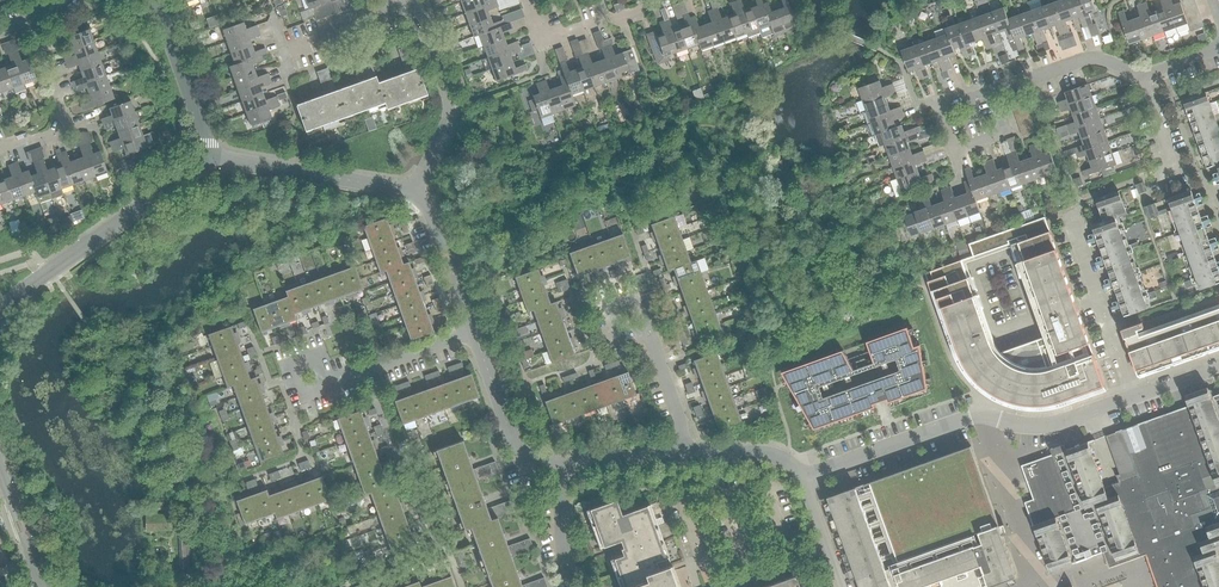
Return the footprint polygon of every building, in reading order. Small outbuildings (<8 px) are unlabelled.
[(308,8),(329,1),(329,0),(305,0),(308,8)] [(338,0),(335,0),(331,1),(335,14),(342,11),(338,0)] [(348,9),(345,0),(338,0),(342,11),(348,9)] [(355,6),(353,0),(345,0),(348,9),(355,6)] [(460,2),(465,13),(503,0),(487,0),(484,1),(483,0),(467,0),(460,2)] [(465,13),(469,25),(490,17),(487,11),(507,4),(505,0),(503,0),(465,13)] [(758,33),(757,30),(750,9),(744,11),(740,0),(735,2),(746,34),(747,37),(751,38),(756,36),(758,33)] [(762,4),(760,0),(754,0),(756,7),(750,9),(757,30),(769,26),(762,5),(762,4)] [(777,10),(785,32),(796,27),(786,0),(781,0),(783,8),(777,10)] [(1054,2),(1065,34),(1070,32),(1066,21),(1073,18),(1066,0),(1059,0),(1054,2)] [(1073,18),(1079,16),(1083,27),(1088,25),(1079,0),(1066,0),(1073,18)] [(1088,25),(1092,24),(1088,13),(1096,10),(1092,0),(1079,0),(1088,25)] [(1156,10),(1164,31),(1175,27),(1166,0),(1160,0),(1162,7),(1156,10)] [(1185,17),(1183,11),(1180,3),(1180,1),(1173,4),(1172,0),(1166,0),(1175,27),(1187,23),(1185,17)] [(1183,11),(1197,6),(1194,0),(1189,0),(1180,3),(1183,11)] [(329,16),(335,14),(331,1),(324,4),(329,16)] [(1146,1),(1141,3),(1152,35),(1164,31),(1156,10),(1150,12),(1146,1)] [(727,17),(735,38),(746,34),(735,2),(730,4),(734,15),(727,17)] [(1054,2),(1042,6),(1050,27),(1056,24),(1060,36),(1065,34),(1054,2)] [(762,5),(769,26),(772,36),(785,32),(777,10),(770,12),(767,3),(762,4),(762,5)] [(1140,16),(1134,18),(1141,39),(1152,35),(1141,3),(1136,5),(1140,16)] [(329,16),(324,4),(318,6),(322,18),(329,16)] [(277,7),(281,17),(287,15),(283,5),(277,7)] [(315,21),(322,18),(318,6),(311,8),(315,21)] [(1042,6),(1031,10),(1042,42),(1047,40),(1043,29),(1050,27),(1042,6)] [(1185,17),(1199,12),(1197,6),(1183,11),(1185,17)] [(1004,7),(991,11),(999,32),(1005,29),(1009,40),(1013,38),(1014,38),(1007,19),(1008,18),(1004,7)] [(712,10),(723,42),(735,38),(727,17),(721,20),(717,9),(712,10)] [(1135,41),(1141,39),(1134,18),(1127,20),(1123,9),(1118,11),(1129,43),(1135,41)] [(723,42),(712,10),(707,12),(711,23),(704,26),(712,46),(723,42)] [(1031,10),(1019,14),(1026,35),(1033,33),(1037,44),(1042,42),(1031,10)] [(980,15),(991,46),(996,44),(992,34),(999,32),(991,11),(980,15)] [(1188,23),(1188,24),(1201,19),(1199,12),(1185,17),(1187,23),(1188,23)] [(699,45),(689,19),(690,18),(688,13),(681,15),(685,25),(679,28),(687,49),(698,45),(699,45)] [(1019,14),(1008,18),(1007,19),(1014,38),(1013,38),(1018,50),(1024,48),(1020,37),(1026,35),(1019,14)] [(980,15),(968,19),(976,40),(982,38),(986,48),(991,46),(980,15)] [(492,24),(490,17),(469,25),(473,37),(479,35),(504,26),(504,25),(502,20),(492,24)] [(699,45),(698,45),(700,51),(712,46),(704,26),(698,28),(694,17),(690,18),(689,19),(699,45)] [(969,42),(976,40),(968,19),(957,23),(968,54),(973,53),(969,42)] [(1188,24),(1190,31),(1204,27),(1201,19),(1188,24)] [(675,53),(687,49),(679,28),(673,30),(669,20),(664,22),(675,53)] [(256,25),(245,28),(242,21),(221,29),(225,41),(257,29),(256,25)] [(663,58),(675,53),(664,22),(658,23),(662,34),(655,36),(656,38),(648,41),(653,55),(661,52),(663,58)] [(483,46),(504,39),(501,32),(512,28),(510,23),(504,25),(504,26),(479,35),(483,46)] [(968,54),(957,23),(944,28),(947,33),(952,48),(953,48),(960,45),(964,56),(968,54)] [(195,33),(201,31),(198,24),(192,26),(195,33)] [(69,41),(72,48),(93,40),(89,28),(57,40),(59,45),(69,41)] [(229,53),(251,45),(249,38),(259,34),(257,29),(225,41),(229,53)] [(947,33),(935,37),(947,69),(952,67),(948,57),(955,54),(953,48),(952,48),(947,33)] [(1197,36),(1200,43),(1207,40),(1204,33),(1197,36)] [(1103,37),(1104,42),(1105,43),(1113,41),(1112,40),(1110,35),(1103,37)] [(611,37),(604,40),(606,46),(614,43),(611,37)] [(947,69),(935,37),(924,41),(931,62),(937,60),(941,71),(947,69)] [(487,58),(518,46),(517,41),(506,45),(504,39),(483,46),(487,58)] [(97,51),(93,40),(72,48),(74,55),(64,59),(66,63),(97,51)] [(606,46),(604,40),(596,43),(598,49),(606,46)] [(931,62),(924,41),(913,45),(924,77),(929,75),(925,64),(931,62)] [(1038,52),(1044,50),(1042,43),(1035,45),(1038,52)] [(253,51),(251,45),(229,53),(234,64),(260,55),(266,53),(264,47),(253,51)] [(405,72),(377,82),(384,103),(386,109),(426,95),(409,45),(397,50),(405,72)] [(610,45),(605,47),(617,78),(638,71),(631,50),(614,56),(610,45)] [(900,50),(904,60),(908,71),(915,68),(919,79),(924,77),(913,45),(900,50)] [(491,69),(512,62),(510,55),(520,51),(518,46),(487,58),(491,69)] [(598,61),(605,83),(617,78),(605,47),(600,49),(604,59),(598,61)] [(558,64),(559,63),(564,61),(566,61),(562,48),(554,51),(558,64)] [(575,58),(577,57),(582,55),(580,48),(573,51),(575,58)] [(21,61),(17,50),(12,52),(23,84),(36,79),(28,58),(21,61)] [(101,63),(97,51),(66,63),(67,68),(78,64),(80,71),(101,63)] [(7,54),(11,64),(5,67),(12,88),(23,84),(12,52),(7,54)] [(363,80),(335,90),(345,117),(384,103),(377,82),(367,53),(355,58),(363,80)] [(582,55),(594,87),(605,83),(598,61),(591,63),(587,53),(582,55)] [(127,57),(131,66),(139,63),(135,54),(127,57)] [(999,56),(1002,65),(1009,62),(1006,54),(999,56)] [(260,55),(234,64),(228,66),(232,78),(254,71),(252,64),(262,60),(260,55)] [(575,69),(582,91),(594,87),(582,55),(577,57),(581,67),(575,69)] [(571,95),(582,91),(575,69),(568,72),(564,61),(559,63),(561,70),(563,74),(564,74),(571,95)] [(514,68),(512,62),(491,69),(495,81),(527,70),(525,64),(514,68)] [(74,86),(106,74),(101,63),(80,71),(82,77),(72,81),(74,86)] [(1,92),(12,88),(5,67),(0,68),(0,89),(1,92)] [(345,117),(335,90),(327,68),(315,72),(323,94),(295,104),(300,118),(305,131),(345,117)] [(254,71),(232,78),(237,89),(268,78),(267,73),(256,77),(254,71)] [(88,94),(110,86),(106,74),(74,86),(76,91),(86,87),(88,94)] [(564,74),(563,74),(558,76),(561,85),(555,88),(563,110),(575,106),(571,95),(564,74)] [(268,78),(237,89),(241,101),(262,93),(260,87),(270,83),(268,78)] [(549,90),(545,80),(541,82),(552,114),(563,110),(555,88),(549,90)] [(858,88),(862,100),(894,89),(892,84),(881,88),(879,81),(858,88)] [(540,118),(552,114),(541,82),(535,84),(539,93),(532,96),(540,118)] [(1059,107),(1091,96),(1087,84),(1064,92),(1067,99),(1058,102),(1059,107)] [(114,98),(110,86),(88,94),(90,100),(80,104),(82,109),(114,98)] [(895,94),(894,89),(862,100),(866,111),(887,104),(885,98),(895,94)] [(715,91),(704,95),(705,99),(716,95),(715,91)] [(1209,104),(1205,92),(1182,100),(1187,112),(1209,104)] [(262,93),(241,101),(245,112),(277,101),(275,96),(264,100),(262,93)] [(151,98),(154,105),(161,102),(159,95),(151,98)] [(1095,107),(1091,96),(1059,107),(1061,112),(1070,109),(1072,115),(1095,107)] [(626,100),(626,101),(632,115),(640,112),(634,98),(634,97),(626,100)] [(1026,103),(1025,102),(1023,97),(1010,102),(1012,108),(1026,103)] [(101,118),(103,123),(134,112),(130,100),(109,107),(112,114),(101,118)] [(277,101),(245,112),(249,124),(270,117),(268,110),(278,106),(277,101)] [(1015,115),(1028,111),(1026,103),(1012,108),(1015,115)] [(890,111),(887,104),(866,111),(871,123),(902,112),(900,107),(890,111)] [(1209,104),(1187,112),(1191,123),(1213,115),(1209,104)] [(1099,119),(1095,107),(1072,115),(1075,122),(1066,125),(1068,130),(1099,119)] [(22,114),(20,108),(11,112),(13,117),(22,114)] [(1048,117),(1054,114),(1052,108),(1052,109),(1046,111),(1048,117)] [(1017,122),(1030,117),(1028,111),(1015,115),(1017,122)] [(138,123),(134,112),(103,123),(104,128),(115,125),(117,131),(138,123)] [(904,117),(902,112),(871,123),(875,134),(880,132),(896,128),(896,127),(893,121),(904,117)] [(1217,126),(1213,115),(1191,123),(1195,134),(1217,126)] [(1019,129),(1033,124),(1030,117),(1017,122),(1019,129)] [(1103,129),(1099,119),(1068,130),(1069,135),(1078,132),(1080,137),(1103,129)] [(109,141),(111,146),(142,135),(138,123),(117,131),(119,137),(109,141)] [(1019,129),(1022,136),(1035,131),(1033,124),(1019,129)] [(880,132),(885,144),(916,133),(914,128),(904,132),(901,125),(896,127),(896,128),(880,132)] [(1068,130),(1066,125),(1056,129),(1058,134),(1063,132),(1068,130)] [(1217,126),(1195,134),(1199,145),(1218,138),(1218,131),(1217,126)] [(1107,141),(1103,129),(1080,137),(1083,145),(1074,148),(1076,153),(1107,141)] [(925,138),(923,131),(916,133),(918,138),(919,140),(925,138)] [(149,132),(142,135),(111,146),(111,147),(113,151),(123,147),(126,155),(147,147),(154,144),(149,132)] [(916,133),(885,144),(889,156),(910,149),(907,142),(918,138),(916,133)] [(166,140),(168,148),(175,146),(172,138),(166,140)] [(1199,145),(1202,156),(1218,151),(1218,138),(1199,145)] [(1111,153),(1107,141),(1076,153),(1078,158),(1087,155),(1089,161),(1111,153)] [(83,144),(94,176),(107,172),(99,150),(93,153),(89,142),(83,144)] [(1039,143),(1034,145),(1045,176),(1057,172),(1050,151),(1043,154),(1039,143)] [(76,159),(83,180),(94,176),(83,144),(79,146),(82,156),(76,159)] [(924,156),(932,153),(929,145),(921,148),(923,151),(924,156)] [(1032,157),(1026,160),(1034,180),(1045,176),(1034,145),(1029,147),(1032,157)] [(1140,145),(1131,148),(1134,156),(1143,153),(1140,145)] [(910,149),(889,156),(893,167),(924,156),(922,151),(912,155),(910,149)] [(61,152),(72,184),(83,180),(76,159),(70,161),(66,151),(61,152)] [(1016,151),(1011,153),(1022,185),(1034,180),(1026,160),(1020,162),(1016,151)] [(1202,156),(1207,168),(1217,165),(1217,164),(1218,163),(1218,151),(1202,156)] [(59,165),(53,167),(60,188),(72,184),(61,152),(56,154),(59,165)] [(924,156),(926,161),(927,164),(935,161),(932,153),(924,156)] [(1010,166),(1003,168),(1011,189),(1022,185),(1011,153),(1006,155),(1010,166)] [(1116,165),(1111,153),(1089,161),(1091,168),(1082,171),(1084,176),(1101,170),(1103,177),(1116,173),(1113,166),(1116,165)] [(924,156),(893,167),(897,179),(918,171),(916,165),(926,161),(924,156)] [(62,194),(60,188),(53,167),(47,169),(43,159),(38,161),(49,192),(51,198),(62,194)] [(993,160),(989,161),(1000,193),(1011,189),(1003,168),(997,170),(993,160)] [(33,163),(36,173),(30,175),(36,191),(35,192),(37,197),(39,203),(51,198),(49,192),(38,161),(33,163)] [(987,174),(980,176),(988,197),(1000,193),(989,161),(983,163),(987,174)] [(21,172),(17,162),(12,164),(24,196),(35,192),(36,191),(30,175),(28,170),(21,172)] [(11,176),(5,178),(12,200),(24,196),(12,164),(7,166),(11,176)] [(970,168),(964,170),(968,181),(969,181),(976,201),(988,197),(980,176),(974,178),(970,168)] [(903,190),(905,190),(933,180),(931,174),(920,178),(918,171),(897,179),(891,181),(897,195),(904,193),(903,190)] [(1213,174),(1214,177),(1211,178),(1214,185),(1218,183),(1218,172),(1213,174)] [(1079,177),(1073,180),(1076,187),(1082,184),(1079,177)] [(1,204),(12,200),(5,178),(0,180),(0,202),(1,204)] [(967,193),(962,195),(969,216),(980,212),(976,201),(969,181),(968,181),(964,183),(967,193)] [(1138,194),(1139,194),(1146,191),(1143,182),(1135,185),(1138,194)] [(945,189),(957,221),(969,216),(962,195),(954,198),(951,187),(945,189)] [(957,221),(945,189),(941,191),(944,201),(938,204),(946,225),(957,221)] [(1204,228),(1211,226),(1210,223),(1212,222),(1210,215),(1200,218),(1196,206),(1203,203),(1202,201),(1204,200),(1202,192),(1196,194),(1197,195),(1193,197),(1191,190),(1168,198),(1171,207),(1158,212),(1155,203),(1143,207),(1148,219),(1172,210),(1179,229),(1174,231),(1176,239),(1181,237),(1187,252),(1182,253),(1184,261),(1189,259),(1195,274),(1190,276),(1191,280),(1192,284),(1197,282),(1200,289),(1218,282),(1218,262),(1216,263),(1212,250),(1218,248),(1218,245),(1218,241),(1218,237),(1208,240),(1204,228)] [(1099,210),(1122,202),(1118,191),(1095,199),(1099,210)] [(928,195),(923,197),(934,229),(946,225),(938,204),(932,206),(928,195)] [(923,233),(934,229),(923,197),(918,199),(922,210),(915,212),(916,213),(905,217),(912,236),(923,232),(923,233)] [(1126,213),(1122,202),(1099,210),(1103,221),(1103,222),(1115,218),(1115,217),(1126,213)] [(87,210),(75,211),(75,219),(87,218),(87,210)] [(576,230),(585,227),(580,214),(572,217),(576,230)] [(650,233),(652,238),(678,229),(673,216),(650,225),(652,232),(650,233)] [(362,225),(362,226),(366,237),(392,229),(390,224),(388,225),(385,217),(362,225)] [(933,280),(929,281),(960,367),(965,375),(971,383),(977,388),(978,389),(979,390),(980,390),(980,391),(981,391),(981,392),(982,392),(982,393),(983,393),(984,393),(984,394),(985,394),(985,395),(986,395),(987,396),(988,396),(988,397),(989,397),(990,397),(990,398),(991,398),(992,399),(993,399),(993,400),(994,400),(995,400),(995,401),(996,401),(997,401),(997,402),(998,402),(999,402),(999,403),(1000,403),(1001,403),(1002,403),(1002,404),(1003,404),(1004,404),(1004,405),(1005,405),(1006,405),(1007,405),(1007,406),(1008,406),(1009,406),(1010,406),(1010,407),(1011,407),(1012,407),(1013,407),(1014,407),(1014,408),(1015,408),(1016,408),(1017,408),(1018,408),(1019,409),(1020,409),(1021,409),(1022,409),(1023,409),(1024,409),(1025,410),(1033,410),(1034,410),(1035,410),(1036,410),(1037,410),(1038,410),(1039,410),(1040,410),(1041,410),(1042,410),(1043,410),(1044,410),(1045,410),(1046,410),(1046,409),(1047,409),(1048,409),(1049,409),(1050,409),(1051,409),(1052,409),(1052,408),(1053,408),(1054,408),(1055,408),(1056,408),(1057,408),(1057,407),(1058,407),(1059,407),(1060,407),(1061,406),(1062,406),(1063,406),(1064,405),(1065,405),(1066,405),(1067,404),(1068,404),(1069,404),(1069,403),(1106,390),(1090,344),(1082,323),(1075,302),(1044,217),(1013,228),(1044,314),(1047,323),(1051,334),(999,353),(965,258),(930,270),(933,280)] [(1103,222),(1103,221),(1092,225),(1095,233),(1088,236),(1089,238),(1086,239),(1089,247),(1098,243),(1103,256),(1096,258),(1097,261),(1094,262),(1097,269),(1106,266),(1110,278),(1104,280),(1105,283),(1102,284),(1105,292),(1114,288),(1119,301),(1112,303),(1113,305),(1110,306),(1113,314),(1115,313),(1115,312),(1122,309),(1124,316),(1147,308),(1144,299),(1149,297),(1147,293),(1146,289),(1141,291),(1136,276),(1141,274),(1138,267),(1133,268),(1128,253),(1133,252),(1132,249),(1130,245),(1130,244),(1125,246),(1120,231),(1124,229),(1122,221),(1117,223),(1115,218),(1103,222)] [(22,232),(19,220),(11,221),(12,226),(9,227),(11,235),(22,232)] [(58,220),(48,224),(51,233),(61,229),(58,220)] [(392,229),(366,237),(370,249),(394,240),(392,234),(393,233),(392,229)] [(682,239),(678,229),(652,238),(654,242),(656,241),(658,248),(682,239)] [(631,258),(622,234),(609,239),(617,263),(626,259),(627,262),(631,260),(630,258),(631,258)] [(617,263),(609,239),(595,243),(604,267),(606,267),(617,263)] [(686,251),(682,239),(658,248),(661,255),(658,255),(660,261),(686,251)] [(396,247),(394,240),(370,249),(374,260),(400,251),(398,246),(396,247)] [(604,267),(595,243),(582,248),(591,272),(596,270),(597,272),(606,269),(606,267),(604,267)] [(583,275),(591,272),(582,248),(569,253),(577,277),(578,277),(579,279),(583,277),(583,275)] [(969,254),(968,249),(959,252),(960,257),(969,254)] [(400,251),(374,260),(379,272),(384,271),(384,270),(402,264),(402,263),(400,257),(402,256),(400,251)] [(690,262),(686,251),(660,261),(662,265),(664,264),(667,271),(672,269),(690,262)] [(1166,255),(1169,262),(1179,258),(1176,251),(1166,255)] [(672,277),(674,282),(700,273),(696,260),(690,262),(672,269),(675,276),(672,277)] [(384,270),(384,271),(388,282),(414,273),(413,268),(411,269),(408,261),(402,263),(402,264),(384,270)] [(354,265),(342,270),(352,295),(357,293),(356,291),(363,289),(354,265)] [(518,290),(544,281),(542,276),(540,276),(537,269),(514,278),(518,290)] [(342,270),(331,274),(339,297),(346,295),(347,297),(352,295),(342,270)] [(414,273),(388,282),(392,293),(416,285),(414,278),(416,277),(414,273)] [(707,290),(700,273),(674,282),(676,286),(678,285),(681,293),(692,289),(695,295),(707,290)] [(333,300),(339,297),(331,274),(319,278),(329,303),(334,302),(333,300)] [(329,303),(319,278),(308,282),(316,306),(323,303),(323,305),(329,303)] [(1160,289),(1168,286),(1166,280),(1158,283),(1160,289)] [(1191,280),(1184,282),(1186,288),(1193,285),(1192,284),(1191,280)] [(523,301),(546,293),(543,286),(546,285),(544,281),(518,290),(523,301)] [(316,306),(308,282),(296,286),(306,312),(311,310),(310,308),(316,306)] [(419,291),(416,285),(392,293),(397,305),(423,295),(421,291),(419,291)] [(306,312),(296,286),(284,290),(287,296),(293,314),(294,314),(300,311),(301,313),(306,312)] [(685,312),(711,302),(707,290),(695,295),(692,289),(681,293),(685,306),(683,306),(685,312)] [(1155,290),(1147,293),(1149,297),(1150,299),(1157,296),(1155,290)] [(548,299),(546,293),(523,301),(527,313),(532,311),(552,304),(552,303),(551,298),(548,299)] [(1125,338),(1129,351),(1137,375),(1139,374),(1138,373),(1154,367),(1155,369),(1174,362),(1174,360),(1190,355),(1190,356),(1209,350),(1209,348),(1218,344),(1218,294),(1121,329),(1124,338),(1125,338)] [(424,300),(423,295),(397,305),(401,316),(424,308),(422,301),(424,300)] [(287,296),(275,300),(285,326),(289,324),(289,322),(296,319),(294,314),(293,314),(287,296)] [(285,326),(275,300),(264,305),(272,328),(279,326),(280,327),(285,326)] [(532,311),(536,322),(562,313),(561,308),(559,309),(556,302),(552,303),(552,304),(532,311)] [(715,314),(711,302),(685,312),(686,316),(689,315),(691,322),(715,314)] [(272,328),(264,305),(252,309),(260,332),(261,332),(262,334),(267,332),(266,330),(272,328)] [(424,308),(401,316),(405,328),(431,318),(429,314),(427,315),(424,308)] [(380,324),(376,312),(368,315),(372,327),(380,324)] [(562,313),(536,322),(540,334),(552,329),(555,336),(567,332),(562,318),(564,317),(562,313)] [(719,325),(715,314),(691,322),(693,328),(691,329),(693,334),(719,325)] [(432,323),(431,318),(405,328),(409,340),(433,331),(430,324),(432,323)] [(211,346),(237,337),(235,332),(233,333),(231,325),(207,334),(211,346)] [(723,337),(719,325),(693,334),(695,339),(697,338),(699,345),(723,337)] [(907,327),(782,372),(814,429),(875,407),(875,406),(873,404),(887,399),(888,402),(927,388),(920,345),(914,347),(907,327)] [(552,329),(540,334),(547,352),(573,343),(571,338),(569,338),(567,332),(555,336),(552,329)] [(239,341),(237,337),(211,346),(215,358),(227,353),(230,360),(242,356),(237,342),(239,341)] [(575,347),(573,343),(547,352),(551,364),(575,355),(573,348),(575,347)] [(531,349),(523,352),(518,354),(521,361),(526,359),(533,357),(531,349)] [(693,369),(694,373),(720,364),(716,352),(692,360),(695,368),(693,369)] [(222,376),(248,367),(246,362),(244,363),(242,356),(230,360),(227,353),(215,358),(222,376)] [(724,375),(720,364),(694,373),(696,378),(698,377),(701,384),(724,375)] [(248,367),(222,376),(226,387),(231,385),(250,378),(247,372),(250,371),(248,367)] [(615,374),(624,400),(635,396),(636,400),(641,398),(639,394),(636,395),(628,372),(620,374),(619,372),(615,374)] [(462,374),(458,376),(467,401),(479,397),(470,373),(463,376),(462,374)] [(606,406),(624,400),(615,374),(610,376),(611,378),(604,380),(608,392),(602,394),(606,406)] [(194,375),(186,378),(189,386),(197,383),(194,375)] [(729,387),(724,375),(701,384),(703,391),(701,391),(703,396),(729,387)] [(231,385),(235,397),(262,387),(260,383),(258,383),(255,376),(250,378),(231,385)] [(454,379),(447,381),(455,405),(467,401),(458,376),(453,377),(454,379)] [(586,387),(594,411),(606,406),(602,394),(608,392),(604,380),(591,385),(590,383),(585,385),(586,387)] [(444,409),(455,405),(447,381),(440,383),(440,382),(435,383),(444,409)] [(430,387),(424,390),(428,402),(421,404),(425,415),(444,409),(435,383),(430,385),(430,387)] [(262,387),(235,397),(240,408),(252,403),(254,410),(266,406),(261,393),(264,392),(262,387)] [(584,414),(594,411),(586,387),(579,389),(578,387),(574,388),(584,414)] [(733,398),(729,387),(703,396),(704,401),(706,400),(709,407),(733,398)] [(755,391),(759,402),(770,398),(766,387),(755,391)] [(1021,465),(1021,467),(1022,467),(1026,477),(1025,477),(1026,479),(1026,478),(1030,488),(1029,488),(1030,490),(1034,499),(1033,499),(1033,500),(1026,502),(1026,501),(1024,502),(1025,504),(1026,503),(1029,513),(1028,514),(1029,515),(1030,515),(1033,525),(1032,525),(1033,526),(1034,526),(1037,536),(1036,536),(1037,538),(1038,537),(1041,547),(1040,547),(1041,549),(1042,549),(1045,558),(1044,558),(1045,560),(1046,560),(1049,569),(1048,570),(1049,572),(1052,571),(1051,570),(1060,567),(1060,568),(1062,567),(1070,563),(1071,564),(1072,564),(1072,563),(1077,561),(1077,562),(1079,561),(1079,560),(1085,558),(1085,559),(1087,558),(1091,556),(1091,557),(1093,556),(1093,555),(1103,552),(1106,560),(1109,568),(1145,555),(1146,556),(1150,565),(1149,566),(1149,567),(1150,567),(1153,576),(1153,578),(1154,578),(1157,586),(1218,586),(1218,395),(1211,398),(1209,391),(1207,387),(1184,395),(1186,400),(1188,406),(1142,422),(1115,432),(1116,432),(1106,436),(1106,435),(1105,435),(1105,436),(1106,436),(1119,474),(1117,475),(1117,474),(1115,475),(1116,476),(1119,482),(1112,485),(1104,487),(1088,443),(1094,441),(1094,439),(1080,444),(1079,443),(1075,445),(1076,446),(1061,451),(1059,446),(1050,449),(1052,454),(1033,461),(1021,465)] [(564,421),(584,414),(574,388),(569,391),(569,393),(563,395),(568,407),(560,410),(564,421)] [(410,392),(405,394),(414,420),(425,415),(421,404),(428,402),(424,390),(411,394),(410,392)] [(402,424),(414,420),(405,394),(400,396),(401,398),(393,400),(402,424)] [(552,425),(553,425),(564,421),(560,410),(568,407),(563,395),(549,400),(548,398),(544,399),(545,401),(544,402),(552,425)] [(737,410),(733,398),(709,407),(711,414),(709,414),(711,419),(737,410)] [(252,403),(240,408),(246,427),(272,417),(271,412),(269,413),(266,406),(254,410),(252,403)] [(365,417),(363,417),(360,410),(336,418),(340,430),(367,421),(365,417)] [(711,419),(713,424),(715,423),(717,430),(741,422),(737,410),(711,419)] [(1120,411),(1114,413),(1118,426),(1124,424),(1120,411)] [(643,420),(642,417),(641,414),(635,417),(636,418),(637,423),(643,420)] [(272,417),(246,427),(250,438),(274,429),(272,423),(274,422),(272,417)] [(340,430),(345,442),(369,433),(366,427),(368,426),(367,421),(340,430)] [(274,429),(250,438),(254,449),(281,440),(279,435),(277,436),(274,429)] [(369,433),(345,442),(349,453),(375,444),(373,439),(371,440),(369,433)] [(282,445),(281,440),(254,449),(259,461),(283,453),(280,445),(282,445)] [(435,450),(449,490),(477,481),(499,473),(495,461),(473,469),(462,440),(435,450)] [(375,444),(349,453),(353,465),(365,461),(367,467),(379,463),(374,449),(376,449),(375,444)] [(970,446),(870,482),(898,561),(905,558),(909,570),(984,543),(980,531),(999,525),(974,456),(970,446)] [(353,465),(359,483),(385,473),(384,469),(381,470),(379,463),(367,467),(365,461),(353,465)] [(359,483),(364,495),(369,493),(388,486),(387,485),(385,479),(387,478),(385,473),(359,483)] [(317,504),(329,499),(321,475),(313,478),(313,476),(308,478),(317,504)] [(317,504),(308,478),(304,479),(304,481),(297,484),(301,496),(294,498),(299,510),(317,504)] [(487,508),(477,481),(449,490),(459,518),(465,516),(470,528),(497,518),(513,512),(509,501),(487,508)] [(301,496),(297,484),(284,489),(283,487),(278,488),(288,514),(299,510),(294,498),(301,496)] [(392,484),(387,485),(388,486),(369,493),(373,504),(397,496),(395,489),(397,488),(395,484),(393,484),(392,484)] [(267,495),(268,495),(266,489),(265,489),(264,487),(260,489),(260,491),(254,493),(258,505),(250,508),(255,519),(273,513),(274,513),(267,495)] [(850,489),(841,492),(840,492),(828,497),(860,586),(987,586),(1017,576),(1007,548),(1003,536),(984,543),(909,570),(889,577),(856,488),(856,487),(851,489),(850,489)] [(288,514),(278,488),(274,490),(275,492),(268,495),(267,495),(274,513),(273,513),(276,519),(288,514)] [(254,493),(240,498),(239,496),(235,497),(236,500),(235,500),(244,523),(255,519),(250,508),(258,505),(254,493)] [(397,496),(373,504),(377,516),(404,507),(402,502),(400,503),(397,496)] [(672,571),(667,557),(668,557),(667,555),(666,556),(661,541),(658,542),(656,537),(659,536),(648,506),(649,505),(649,504),(620,514),(615,500),(586,510),(586,511),(587,511),(600,546),(599,547),(599,548),(620,540),(622,547),(620,548),(622,555),(610,559),(610,560),(611,560),(614,568),(616,568),(618,573),(616,574),(620,586),(677,586),(672,571)] [(404,507),(377,516),(381,528),(393,523),(396,530),(408,526),(403,512),(405,511),(404,507)] [(174,516),(162,516),(155,516),(155,532),(174,531),(174,516)] [(507,546),(497,518),(470,528),(484,567),(511,558),(533,549),(529,538),(507,546)] [(187,520),(175,521),(175,530),(187,530),(187,520)] [(381,528),(388,545),(414,536),(412,532),(411,533),(408,526),(396,530),(393,523),(381,528)] [(452,525),(444,527),(447,536),(458,532),(456,527),(452,525)] [(342,530),(345,537),(350,535),(348,528),(342,530)] [(189,568),(187,530),(178,531),(180,569),(189,568)] [(413,542),(415,541),(414,536),(388,545),(392,557),(416,549),(413,542)] [(356,556),(354,550),(348,552),(350,559),(356,556)] [(511,558),(484,567),(491,586),(547,586),(543,577),(521,585),(511,558)] [(436,574),(433,565),(426,567),(429,576),(436,574)] [(437,580),(440,586),(454,586),(450,576),(449,576),(448,575),(444,576),(444,578),(437,580)] [(794,575),(761,586),(798,586),(794,575)]
